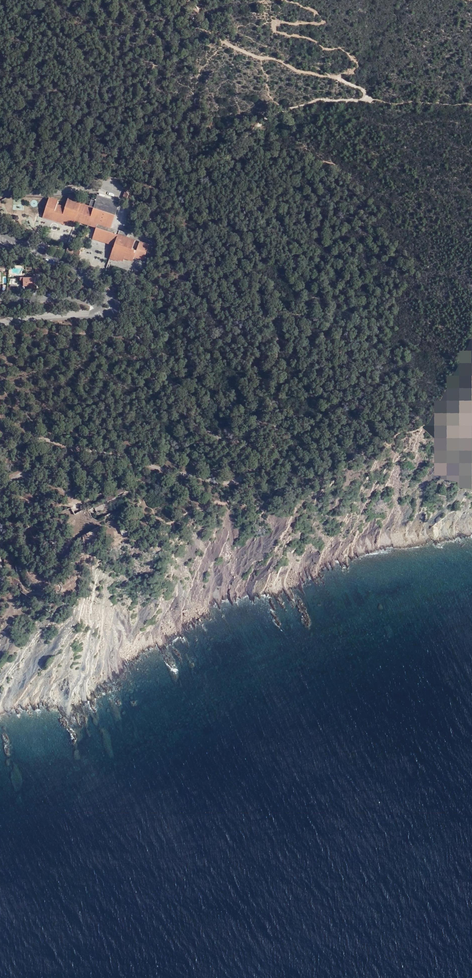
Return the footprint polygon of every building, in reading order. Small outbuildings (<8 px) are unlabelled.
[(68,208),(81,195),(74,192),(69,205),(61,202),(62,198),(54,195),(50,204),(64,208),(68,208)] [(87,197),(84,196),(75,205),(70,211),(65,212),(49,208),(47,213),(64,219),(78,223),(80,219),(81,215),(97,220),(101,207),(119,213),(123,200),(102,193),(101,197),(96,195),(93,204),(85,201),(87,197)] [(84,196),(81,195),(68,208),(64,208),(50,204),(49,208),(65,212),(70,211),(75,205),(84,196)] [(115,226),(119,213),(101,207),(97,220),(102,222),(115,226)] [(77,225),(78,223),(64,219),(47,213),(47,215),(77,225)] [(81,215),(80,219),(101,226),(102,222),(97,220),(81,215)] [(128,257),(129,254),(138,257),(138,255),(147,258),(153,242),(144,239),(140,249),(136,247),(139,237),(122,231),(122,232),(113,229),(115,226),(102,222),(101,226),(98,234),(119,241),(118,244),(115,254),(123,257),(123,258),(127,259),(128,257)] [(98,234),(97,237),(118,244),(119,241),(98,234)] [(71,246),(69,251),(82,256),(84,250),(82,246),(79,246),(76,243),(71,246)] [(25,282),(30,283),(37,283),(38,283),(38,275),(22,274),(21,277),(25,277),(25,282)]
